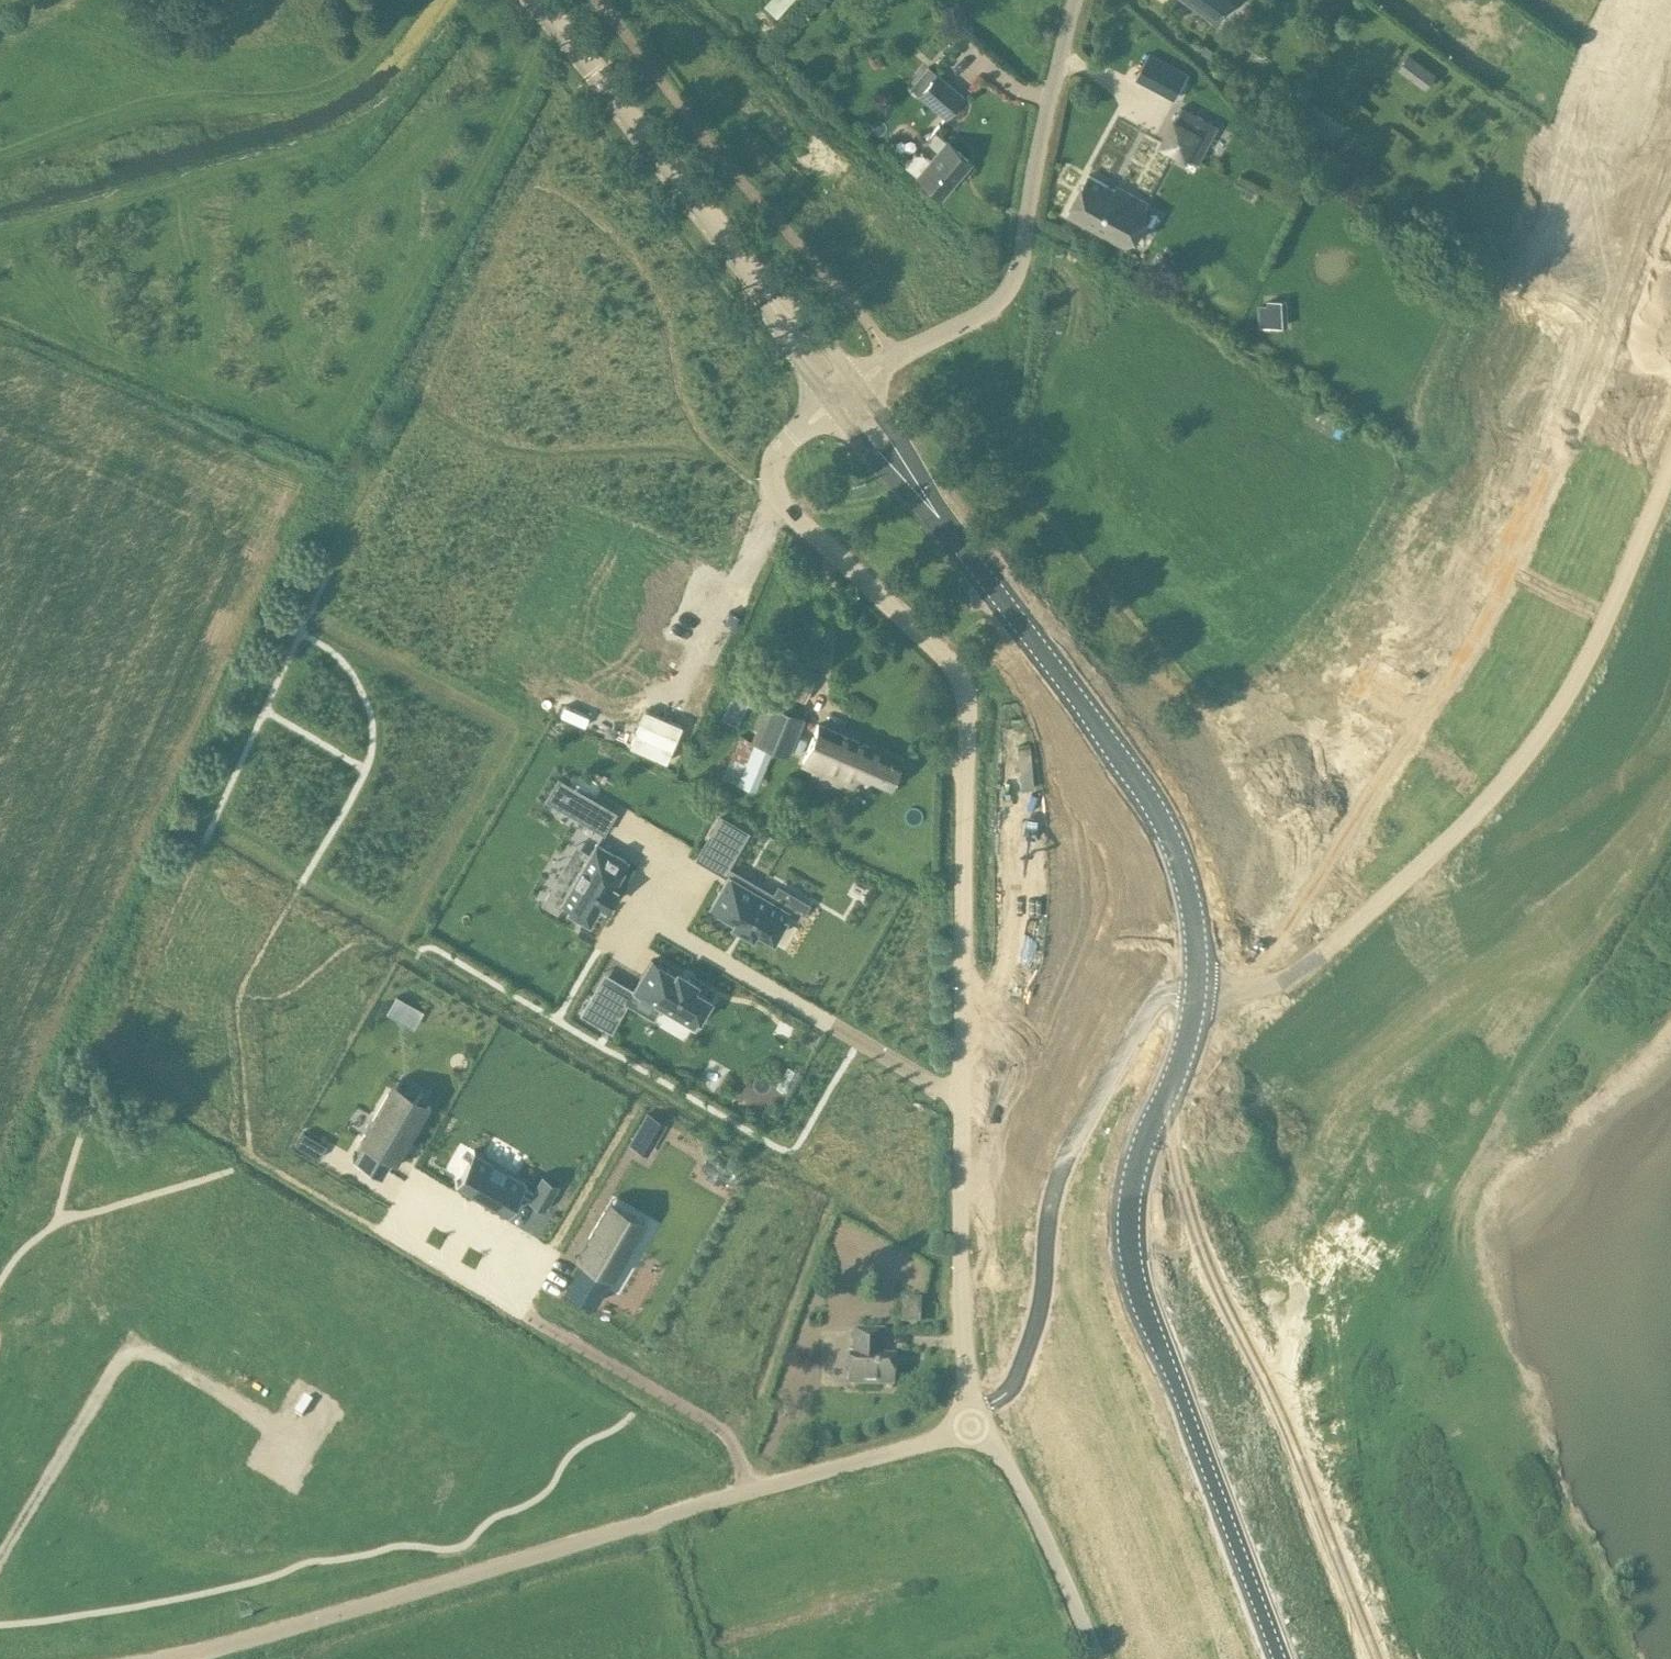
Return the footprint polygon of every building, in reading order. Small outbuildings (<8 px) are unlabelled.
[(778,17),(793,0),(769,0),(765,4),(778,17)] [(1202,9),(1215,19),(1228,0),(1190,0),(1202,9)] [(1427,86),(1438,72),(1411,52),(1401,66),(1427,86)] [(918,94),(946,118),(965,96),(937,72),(918,94)] [(1199,163),(1219,125),(1183,105),(1176,118),(1175,117),(1160,144),(1187,158),(1188,157),(1199,163)] [(914,153),(905,163),(919,175),(918,175),(941,195),(958,175),(957,174),(969,160),(935,129),(925,141),(939,152),(931,161),(923,152),(914,153)] [(1070,212),(1127,243),(1149,202),(1118,186),(1116,189),(1090,174),(1070,212)] [(788,660),(774,687),(804,702),(816,675),(788,660)] [(740,733),(722,776),(756,790),(773,749),(788,755),(804,716),(768,700),(752,738),(740,733)] [(836,776),(854,783),(858,773),(889,786),(901,761),(869,747),(870,746),(818,723),(802,760),(815,766),(836,776)] [(569,812),(604,832),(616,812),(581,791),(569,812)] [(721,816),(710,835),(737,851),(748,832),(721,816)] [(563,902),(571,907),(570,908),(588,919),(598,902),(605,906),(615,887),(613,886),(627,862),(597,844),(563,902)] [(755,927),(772,937),(782,919),(781,918),(786,910),(728,876),(710,906),(734,920),(733,923),(751,934),(755,927)] [(651,960),(633,990),(692,1024),(697,1016),(698,1016),(709,998),(692,988),(695,982),(677,971),(675,973),(651,960)] [(617,1009),(592,994),(580,1013),(606,1028),(617,1009)] [(362,1140),(353,1155),(382,1172),(391,1156),(397,1160),(424,1114),(422,1113),(388,1093),(361,1139),(362,1140)] [(640,1126),(655,1135),(663,1121),(648,1112),(640,1126)] [(655,1135),(640,1126),(632,1139),(648,1148),(655,1135)] [(304,1130),(296,1144),(319,1157),(327,1144),(326,1144),(304,1131),(304,1130)] [(456,1180),(455,1181),(506,1210),(518,1189),(529,1196),(528,1198),(545,1208),(560,1183),(542,1173),(535,1186),(526,1181),(526,1179),(474,1149),(473,1150),(476,1152),(459,1181),(456,1180)] [(582,1259),(566,1286),(595,1303),(611,1276),(612,1276),(639,1230),(604,1210),(603,1210),(576,1256),(582,1259)] [(917,1305),(903,1304),(903,1323),(917,1323),(917,1305)] [(894,1357),(882,1357),(883,1332),(854,1331),(853,1356),(849,1356),(849,1386),(893,1387),(894,1357)]
